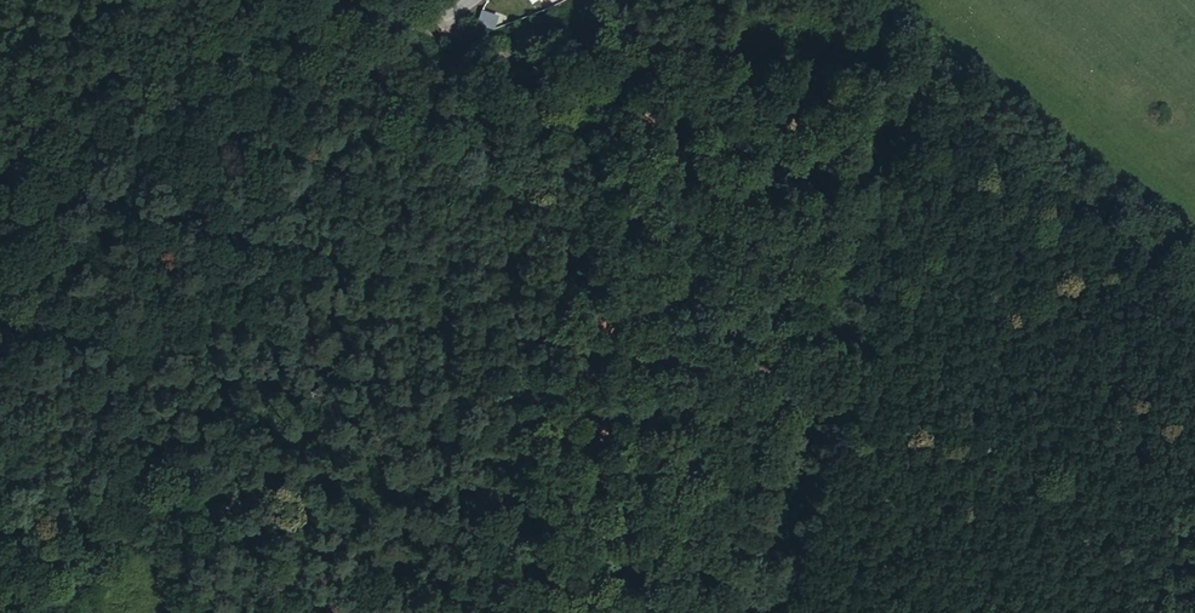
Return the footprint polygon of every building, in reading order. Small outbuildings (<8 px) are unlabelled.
[(472,23),(489,32),(492,26),(499,29),(504,19),(493,14),(488,22),(476,15),(472,23)]
